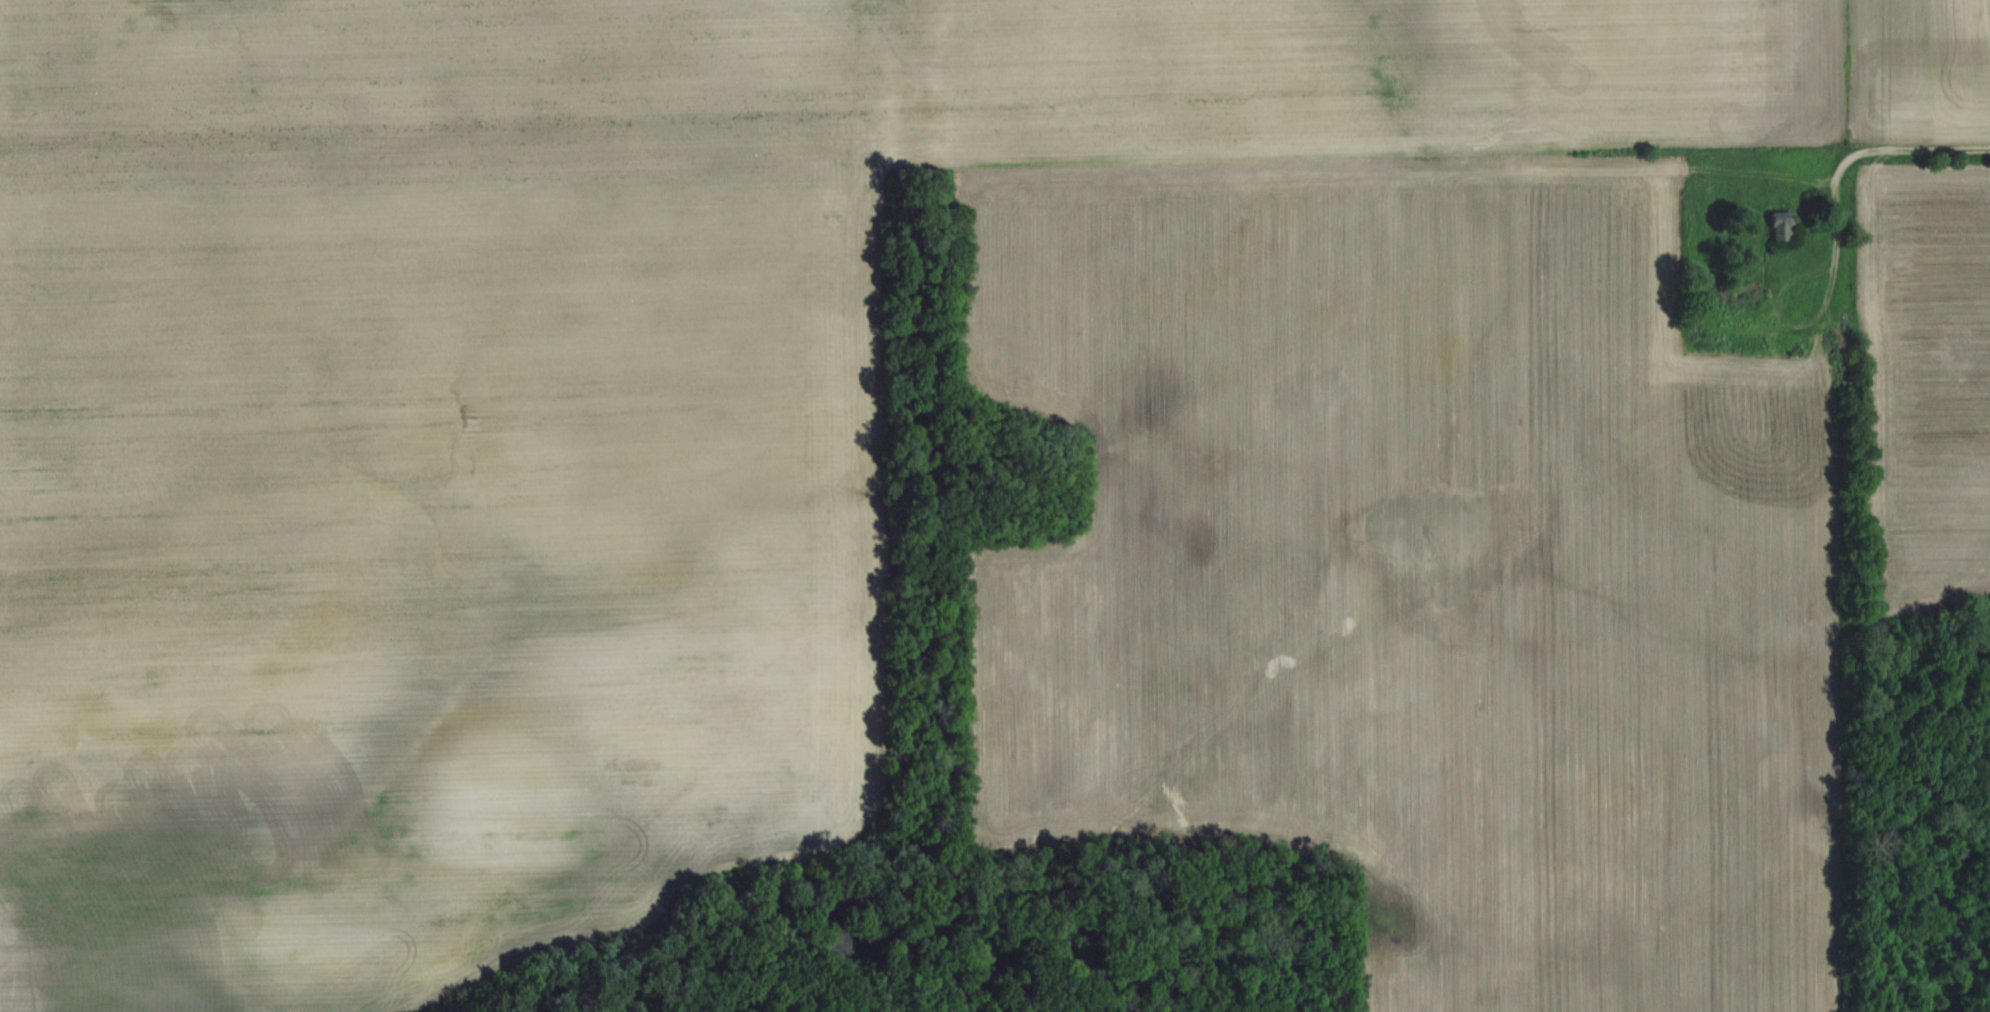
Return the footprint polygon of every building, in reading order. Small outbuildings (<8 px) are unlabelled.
[(1767,241),(1786,241),(1786,211),(1767,211),(1767,241)]
